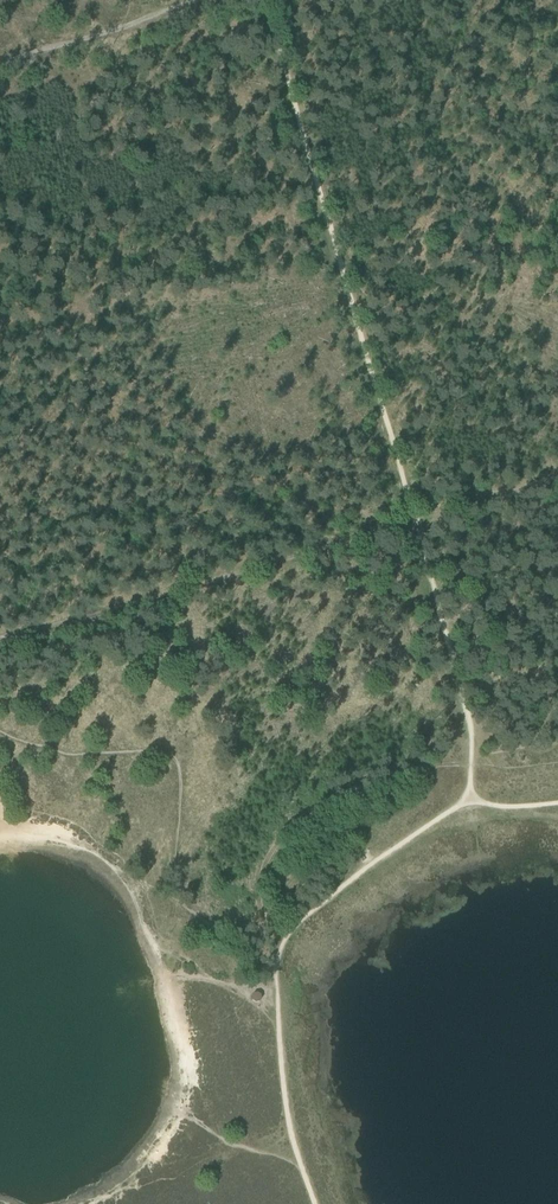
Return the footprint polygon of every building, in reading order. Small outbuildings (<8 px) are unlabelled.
[(261,996),(258,994),(254,994),(252,998),(252,1001),(254,1003),(258,1003),(261,1001),(261,996)]
